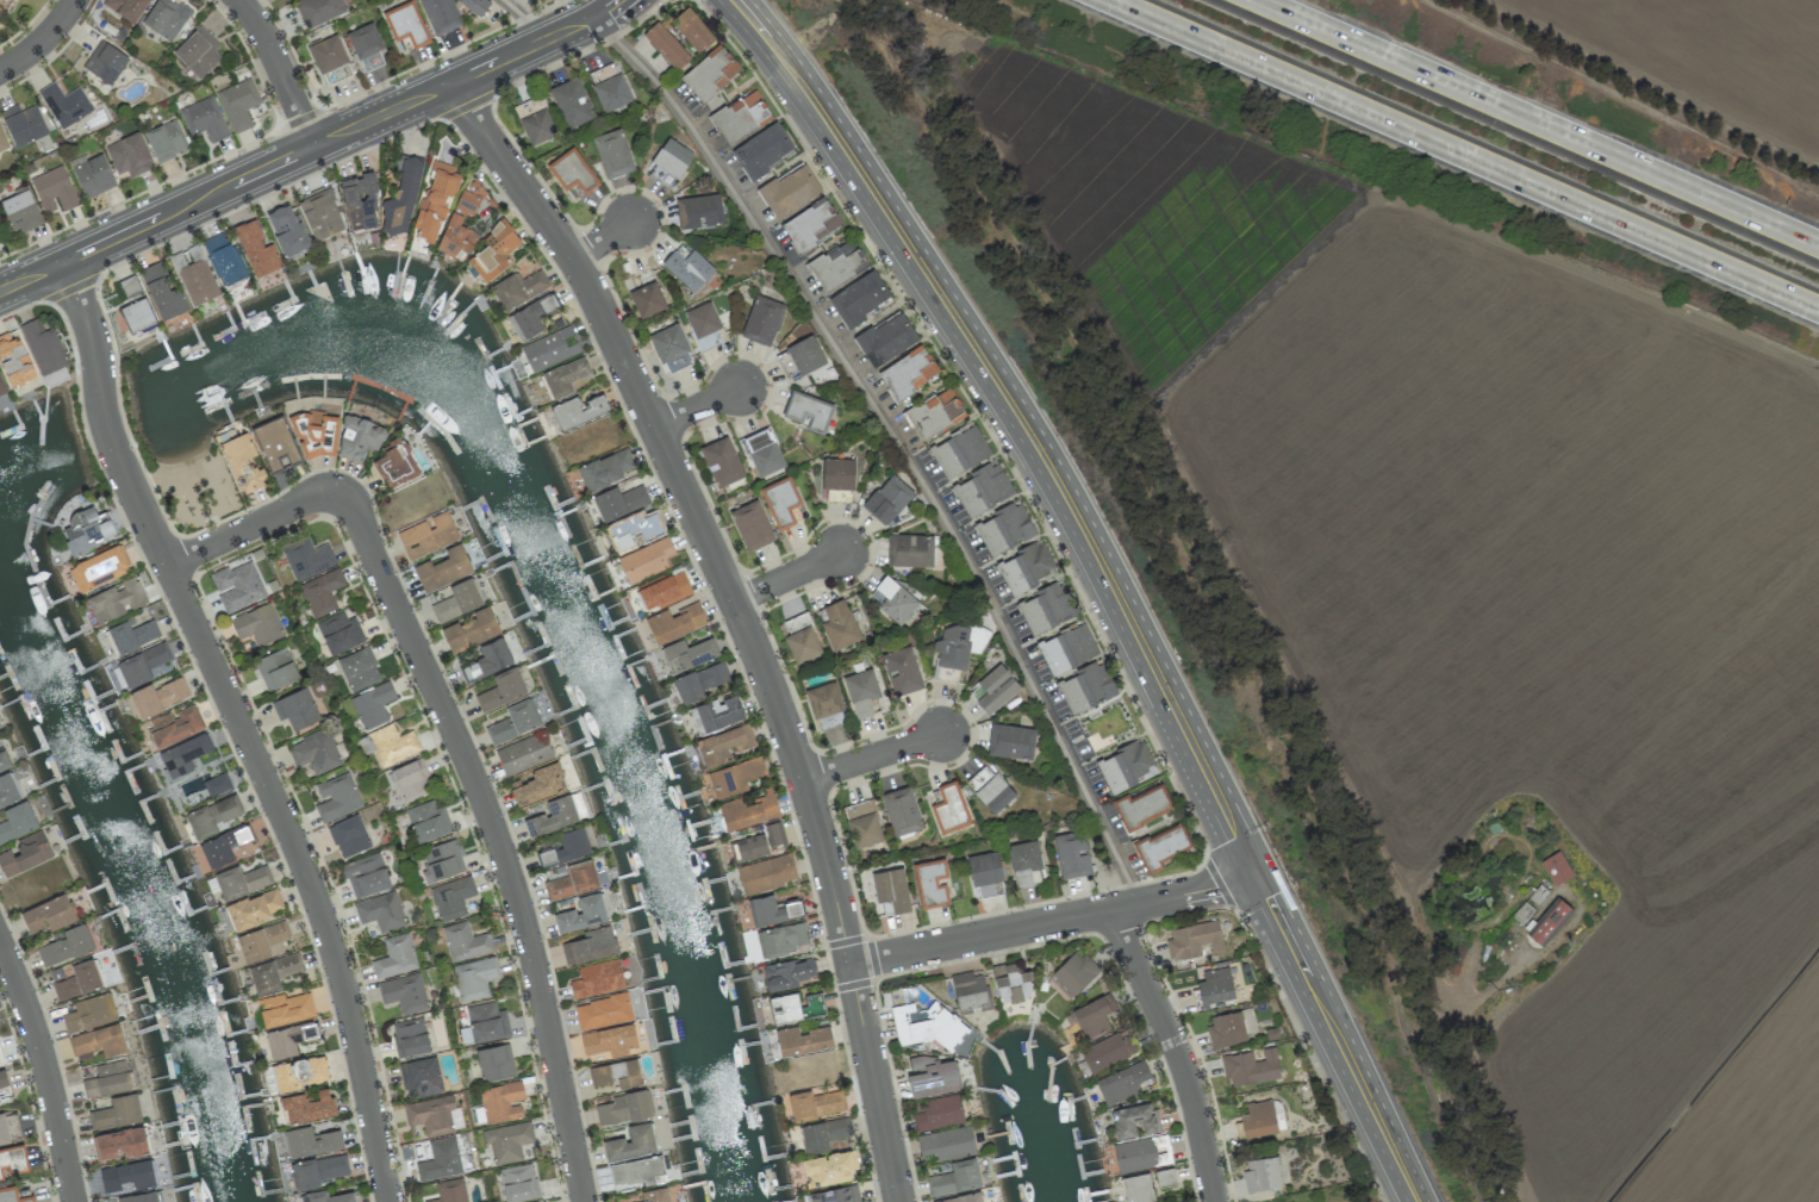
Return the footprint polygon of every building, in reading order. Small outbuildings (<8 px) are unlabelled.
[(171,43),(191,13),(172,0),(157,0),(141,23),(171,43)] [(308,30),(347,11),(341,0),(298,0),(294,2),(308,30)] [(431,42),(412,0),(382,14),(395,42),(407,37),(413,50),(431,42)] [(461,27),(453,0),(421,0),(432,36),(461,27)] [(491,3),(486,0),(456,0),(480,18),(491,3)] [(696,54),(714,41),(690,7),(671,19),(696,54)] [(384,64),(378,51),(384,49),(372,22),(347,33),(364,73),(384,64)] [(642,36),(677,72),(691,58),(657,22),(642,36)] [(220,44),(200,25),(173,54),(200,80),(221,58),(214,51),(220,44)] [(352,75),(338,36),(308,46),(321,85),(352,75)] [(82,67),(110,86),(128,59),(100,40),(82,67)] [(742,69),(719,44),(680,79),(703,104),(742,69)] [(630,103),(617,63),(589,72),(602,112),(630,103)] [(216,92),(233,134),(253,126),(246,110),(261,103),(251,77),(216,92)] [(595,118),(577,77),(549,89),(567,130),(595,118)] [(93,111),(79,86),(63,96),(55,81),(38,91),(60,130),(93,111)] [(710,115),(727,145),(773,119),(756,90),(710,115)] [(189,136),(205,129),(211,143),(229,135),(212,95),(178,110),(189,136)] [(514,106),(529,147),(557,137),(542,96),(514,106)] [(20,111),(17,104),(0,111),(0,112),(15,148),(48,134),(35,105),(20,111)] [(188,151),(177,119),(145,131),(155,162),(188,151)] [(795,152),(777,122),(731,150),(749,180),(795,152)] [(9,149),(0,128),(0,152),(9,149)] [(591,138),(606,181),(635,170),(620,128),(591,138)] [(117,175),(126,171),(130,179),(154,168),(138,132),(104,147),(117,175)] [(693,153),(667,137),(646,173),(671,189),(693,153)] [(576,184),(582,195),(598,187),(577,147),(547,164),(562,192),(576,184)] [(116,186),(102,154),(86,161),(84,155),(69,161),(85,199),(116,186)] [(386,200),(379,230),(406,237),(424,161),(405,156),(394,201),(386,200)] [(434,244),(448,197),(454,199),(462,170),(433,162),(414,229),(421,231),(418,239),(434,244)] [(776,221),(823,193),(804,162),(757,190),(776,221)] [(30,178),(43,213),(58,208),(60,212),(79,205),(63,165),(30,178)] [(380,227),(371,172),(360,174),(361,178),(341,181),(349,232),(380,227)] [(437,253),(465,263),(476,233),(460,227),(465,214),(475,217),(485,187),(464,179),(437,253)] [(15,236),(44,222),(25,184),(12,191),(14,195),(0,202),(0,205),(15,236)] [(345,229),(327,188),(297,201),(315,242),(345,229)] [(724,224),(719,193),(675,200),(680,231),(724,224)] [(843,226),(825,196),(781,224),(799,254),(843,226)] [(283,259),(312,248),(301,221),(296,223),(288,205),(266,213),(283,259)] [(281,267),(273,244),(264,247),(254,220),(234,227),(253,278),(281,267)] [(511,263),(505,256),(522,243),(503,220),(480,239),(485,246),(467,261),(486,284),(511,263)] [(245,277),(224,231),(201,241),(222,287),(245,277)] [(684,259),(674,250),(661,264),(693,294),(715,271),(693,249),(684,259)] [(191,307),(219,296),(204,258),(185,266),(181,258),(177,260),(175,256),(171,258),(191,307)] [(188,310),(178,287),(172,290),(160,262),(139,270),(160,322),(188,310)] [(629,277),(634,290),(629,293),(640,320),(667,308),(651,268),(629,277)] [(550,287),(541,269),(520,280),(516,272),(490,286),(504,311),(550,287)] [(848,331),(866,319),(863,316),(891,297),(873,269),(828,299),(848,331)] [(507,315),(519,342),(543,331),(537,318),(559,308),(552,294),(507,315)] [(740,336),(769,348),(785,305),(756,294),(740,336)] [(120,308),(129,333),(155,324),(146,298),(120,308)] [(721,328),(711,302),(684,312),(700,352),(721,343),(716,330),(721,328)] [(873,369),(919,341),(900,310),(853,339),(873,369)] [(53,327),(43,331),(38,318),(20,325),(44,388),(68,378),(63,365),(67,363),(53,327)] [(690,352),(677,323),(648,336),(660,364),(690,352)] [(581,352),(570,326),(520,346),(531,373),(581,352)] [(16,330),(0,336),(0,364),(8,388),(32,380),(16,330)] [(775,353),(786,377),(797,371),(799,377),(826,364),(813,335),(775,353)] [(878,371),(895,400),(940,375),(923,345),(878,371)] [(590,374),(583,356),(541,373),(553,401),(573,392),(570,383),(590,374)] [(8,392),(0,373),(0,396),(8,392)] [(922,442),(967,415),(949,386),(904,413),(922,442)] [(781,420),(825,434),(835,405),(791,390),(781,420)] [(562,431),(609,410),(602,395),(580,405),(576,396),(551,407),(562,431)] [(334,458),(338,416),(299,413),(295,454),(334,458)] [(362,463),(367,448),(378,452),(387,429),(348,415),(334,453),(362,463)] [(300,460),(282,417),(254,428),(272,472),(300,460)] [(944,479),(991,457),(976,425),(929,448),(944,479)] [(757,479),(785,467),(769,427),(740,439),(757,479)] [(219,444),(240,494),(269,482),(262,466),(251,470),(247,460),(257,456),(247,432),(219,444)] [(744,478),(729,436),(700,447),(716,488),(744,478)] [(388,491),(420,474),(401,437),(381,448),(385,455),(373,462),(388,491)] [(637,472),(628,448),(577,467),(586,491),(637,472)] [(855,460),(823,459),(822,489),(854,490),(855,460)] [(1014,493),(996,460),(950,486),(969,519),(1014,493)] [(914,493),(891,473),(863,507),(887,527),(914,493)] [(777,531),(802,520),(797,507),(801,505),(789,476),(759,489),(777,531)] [(592,496),(602,522),(650,505),(643,485),(619,493),(617,487),(592,496)] [(747,552),(775,540),(757,500),(729,512),(747,552)] [(1036,535),(1019,501),(973,523),(989,557),(1036,535)] [(71,556),(117,537),(109,519),(100,523),(92,506),(67,517),(71,526),(60,531),(71,556)] [(459,539),(447,510),(397,532),(410,561),(459,539)] [(663,532),(656,513),(642,518),(641,513),(607,526),(617,551),(639,543),(638,542),(663,532)] [(327,542),(313,549),(307,535),(280,547),(296,582),(337,563),(327,542)] [(888,566),(933,567),(934,536),(889,535),(888,566)] [(669,568),(665,557),(675,553),(668,536),(617,558),(628,585),(669,568)] [(1012,597),(1039,585),(1037,581),(1057,572),(1042,540),(995,563),(1012,597)] [(473,575),(462,543),(444,549),(447,559),(431,565),(429,561),(414,566),(423,591),(473,575)] [(80,594),(131,571),(119,544),(68,568),(80,594)] [(267,596),(251,558),(211,576),(219,594),(217,595),(225,614),(267,596)] [(337,608),(330,591),(346,584),(339,567),(298,585),(313,619),(337,608)] [(692,595),(684,572),(637,588),(645,611),(692,595)] [(867,597),(900,625),(919,603),(886,575),(867,597)] [(97,625),(147,604),(136,576),(86,598),(97,625)] [(449,587),(452,595),(431,605),(439,624),(484,604),(472,577),(449,587)] [(1032,636),(1079,614),(1064,580),(1036,592),(1038,595),(1017,604),(1032,636)] [(822,608),(828,620),(820,624),(833,652),(862,638),(843,598),(822,608)] [(251,634),(257,647),(285,635),(271,602),(229,619),(238,640),(251,634)] [(644,619),(656,646),(708,623),(698,602),(670,614),(667,609),(644,619)] [(441,630),(451,654),(501,633),(489,605),(472,612),(474,617),(441,630)] [(347,619),(344,612),(317,621),(328,655),(365,643),(356,616),(347,619)] [(783,622),(788,635),(783,637),(796,666),(823,654),(805,612),(783,622)] [(127,620),(107,629),(118,655),(161,637),(153,619),(130,629),(127,620)] [(1051,676),(1099,655),(1084,622),(1037,643),(1051,676)] [(987,628),(943,624),(941,641),(934,640),(933,651),(939,652),(937,667),(966,670),(968,652),(984,654),(987,628)] [(461,668),(469,684),(514,662),(502,636),(479,647),(483,657),(461,668)] [(670,674),(720,655),(713,637),(686,647),(683,639),(660,648),(670,674)] [(923,689),(912,646),(883,653),(894,696),(923,689)] [(268,692),(299,677),(285,647),(254,662),(268,692)] [(349,692),(381,680),(369,647),(337,658),(349,692)] [(1071,715),(1117,695),(1103,660),(1056,680),(1071,715)] [(673,680),(682,706),(705,698),(702,690),(730,680),(724,661),(673,680)] [(975,702),(988,716),(1020,687),(999,663),(977,683),(986,692),(975,702)] [(474,696),(481,713),(527,694),(515,666),(492,676),(496,686),(474,696)] [(843,677),(856,720),(874,714),(869,700),(881,697),(872,668),(843,677)] [(140,719),(191,696),(182,676),(153,689),(151,683),(129,693),(140,719)] [(847,722),(834,681),(805,690),(814,720),(818,719),(821,730),(847,722)] [(362,730),(389,721),(382,704),(396,699),(390,682),(350,696),(362,730)] [(286,717),(293,732),(321,719),(306,687),(271,703),(279,721),(286,717)] [(719,698),(689,708),(698,735),(745,720),(736,695),(719,700),(719,698)] [(493,747),(541,725),(529,698),(505,708),(509,717),(484,728),(493,747)] [(158,748),(205,729),(194,704),(173,713),(171,711),(146,721),(158,748)] [(421,751),(413,730),(398,736),(392,723),(357,738),(364,755),(373,751),(380,767),(421,751)] [(705,769),(730,761),(727,751),(755,741),(748,723),(695,741),(705,769)] [(988,756),(1032,760),(1035,728),(991,724),(988,756)] [(342,764),(327,728),(286,745),(295,768),(308,762),(314,776),(342,764)] [(554,758),(544,731),(495,749),(505,776),(554,758)] [(169,779),(193,769),(189,759),(212,750),(205,733),(158,752),(169,779)] [(1111,795),(1138,784),(1137,781),(1157,773),(1143,740),(1096,759),(1111,795)] [(9,769),(0,746),(0,772),(9,769)] [(748,789),(746,782),(767,775),(760,755),(707,773),(716,800),(748,789)] [(391,768),(400,802),(431,794),(423,760),(391,768)] [(531,770),(534,780),(510,788),(516,806),(567,790),(558,762),(531,770)] [(994,814),(1015,795),(986,764),(965,783),(994,814)] [(322,823),(362,806),(348,771),(314,785),(321,801),(314,804),(322,823)] [(22,802),(14,772),(0,776),(0,808),(22,802)] [(203,781),(209,798),(232,788),(225,772),(203,781)] [(937,787),(942,801),(930,805),(940,835),(971,824),(955,780),(937,787)] [(1125,832),(1174,810),(1162,783),(1129,798),(1127,794),(1111,801),(1125,832)] [(780,816),(771,786),(763,788),(765,795),(752,799),(753,804),(744,806),(742,797),(718,804),(726,832),(780,816)] [(893,837),(922,829),(910,786),(881,794),(893,837)] [(185,813),(195,840),(229,828),(226,820),(243,814),(236,794),(185,813)] [(545,802),(549,813),(524,821),(529,837),(578,821),(570,794),(545,802)] [(873,799),(843,807),(847,820),(876,811),(873,799)] [(26,800),(2,810),(6,820),(0,823),(0,843),(38,827),(26,800)] [(443,806),(436,809),(432,800),(404,810),(417,844),(453,831),(443,806)] [(854,848),(883,842),(876,813),(847,820),(854,848)] [(371,846),(357,814),(327,827),(341,859),(371,846)] [(734,840),(739,861),(788,849),(781,821),(763,825),(765,833),(734,840)] [(1145,872),(1193,850),(1181,822),(1132,844),(1145,872)] [(210,871),(235,861),(229,848),(251,838),(245,824),(198,844),(210,871)] [(558,833),(561,847),(538,853),(541,867),(590,855),(583,827),(558,833)] [(0,853),(0,868),(4,878),(53,857),(41,830),(15,841),(20,853),(13,856),(10,849),(0,853)] [(1053,837),(1063,880),(1093,873),(1082,830),(1053,837)] [(1032,885),(1030,871),(1042,869),(1038,840),(1008,845),(1015,888),(1032,885)] [(426,882),(464,874),(457,841),(419,849),(426,882)] [(1554,886),(1574,875),(1559,850),(1540,862),(1554,886)] [(390,887),(380,852),(342,864),(352,899),(390,887)] [(967,856),(972,889),(979,888),(980,898),(1004,894),(998,852),(967,856)] [(736,866),(743,895),(798,882),(791,854),(736,866)] [(548,901),(598,889),(592,859),(565,865),(568,876),(543,882),(548,901)] [(912,865),(922,910),(952,903),(942,859),(912,865)] [(273,882),(266,864),(241,874),(238,865),(213,874),(224,902),(273,882)] [(872,873),(877,903),(890,901),(893,914),(911,911),(903,868),(872,873)] [(430,888),(440,923),(467,914),(463,899),(477,895),(471,875),(430,888)] [(285,911),(276,888),(225,906),(233,930),(285,911)] [(353,903),(359,924),(375,920),(379,933),(406,926),(396,891),(353,903)] [(76,917),(64,892),(19,913),(31,938),(76,917)] [(553,914),(558,934),(608,921),(600,892),(575,898),(578,908),(553,914)] [(753,927),(802,917),(799,902),(775,906),(773,894),(748,899),(753,927)] [(1534,923),(1528,918),(1535,910),(1524,901),(1509,919),(1543,946),(1573,909),(1556,896),(1534,923)] [(441,927),(451,963),(494,952),(489,932),(471,937),(467,920),(441,927)] [(1224,951),(1218,920),(1166,930),(1172,962),(1202,956),(1200,945),(1209,944),(1211,953),(1224,951)] [(245,963),(280,953),(276,942),(291,938),(286,921),(237,935),(245,963)] [(756,932),(762,958),(811,946),(805,921),(756,932)] [(62,931),(64,937),(36,949),(44,969),(93,948),(83,923),(62,931)] [(561,943),(565,965),(617,955),(611,925),(582,931),(583,939),(561,943)] [(418,968),(408,932),(382,939),(387,956),(370,961),(375,979),(418,968)] [(1070,998),(1099,971),(1078,949),(1049,976),(1070,998)] [(256,996),(281,989),(279,977),(303,971),(298,953),(248,966),(256,996)] [(461,1003),(489,996),(485,981),(500,977),(495,956),(452,966),(461,1003)] [(51,984),(57,1001),(103,986),(94,958),(71,966),(74,976),(51,984)] [(799,987),(798,980),(817,977),(814,958),(763,966),(767,991),(799,987)] [(577,966),(579,979),(570,981),(572,998),(624,991),(620,960),(577,966)] [(992,967),(999,1003),(1034,996),(1028,970),(1018,973),(1016,962),(992,967)] [(1234,999),(1229,967),(1203,971),(1204,981),(1196,982),(1200,1004),(1234,999)] [(950,975),(957,1010),(979,1005),(980,1011),(991,1008),(983,969),(950,975)] [(377,983),(382,1004),(397,1000),(401,1015),(428,1009),(420,973),(377,983)] [(73,1003),(75,1011),(61,1015),(67,1034),(117,1019),(109,992),(73,1003)] [(315,1016),(310,992),(284,998),(283,993),(257,999),(263,1028),(315,1016)] [(825,1015),(822,992),(804,995),(806,1006),(799,1007),(797,993),(769,997),(773,1023),(825,1015)] [(633,1020),(628,993),(574,1004),(579,1031),(633,1020)] [(1117,1009),(1110,993),(1072,1009),(1085,1039),(1110,1029),(1104,1014),(1117,1009)] [(510,1036),(505,1009),(497,1011),(495,1002),(466,1006),(472,1043),(510,1036)] [(890,1007),(898,1049),(956,1038),(955,1035),(965,1034),(960,1013),(943,1016),(941,1005),(915,1010),(914,1002),(890,1007)] [(1212,1048),(1248,1042),(1246,1034),(1256,1032),(1252,1009),(1206,1017),(1212,1048)] [(427,1054),(425,1019),(394,1021),(396,1056),(427,1054)] [(271,1060),(297,1054),(294,1043),(318,1038),(315,1021),(265,1032),(271,1060)] [(101,1049),(104,1058),(126,1052),(119,1023),(68,1037),(73,1056),(101,1049)] [(609,1050),(610,1058),(630,1055),(629,1049),(637,1048),(634,1025),(580,1032),(583,1054),(609,1050)] [(775,1029),(779,1056),(833,1049),(830,1027),(799,1031),(798,1026),(775,1029)] [(1090,1074),(1141,1052),(1130,1027),(1079,1049),(1090,1074)] [(476,1050),(482,1082),(515,1076),(509,1043),(476,1050)] [(1222,1056),(1228,1088),(1280,1078),(1275,1047),(1262,1049),(1264,1060),(1254,1061),(1252,1051),(1222,1056)] [(912,1099),(960,1089),(954,1060),(936,1063),(934,1053),(909,1059),(912,1072),(907,1074),(912,1099)] [(271,1065),(276,1091),(328,1081),(324,1055),(271,1065)] [(444,1092),(437,1056),(399,1063),(406,1099),(444,1092)] [(619,1089),(642,1085),(636,1058),(588,1068),(592,1088),(618,1083),(619,1089)] [(1105,1104),(1153,1083),(1143,1059),(1095,1080),(1105,1104)] [(131,1090),(126,1060),(94,1065),(96,1077),(82,1079),(85,1097),(131,1090)] [(2,1101),(1,1098),(10,1095),(3,1069),(0,1070),(0,1101),(2,1101)] [(522,1117),(519,1102),(525,1101),(521,1081),(479,1088),(485,1124),(522,1117)] [(843,1090),(825,1093),(824,1087),(788,1093),(792,1121),(846,1113),(843,1090)] [(334,1116),(330,1088),(316,1089),(317,1100),(306,1101),(304,1093),(282,1096),(285,1123),(334,1116)] [(595,1105),(598,1125),(652,1118),(648,1090),(610,1095),(611,1103),(595,1105)] [(91,1129),(141,1122),(137,1093),(110,1097),(111,1108),(88,1111),(91,1129)] [(964,1123),(959,1093),(922,1100),(924,1112),(912,1114),(915,1132),(964,1123)] [(452,1133),(449,1108),(454,1108),(453,1096),(404,1103),(407,1125),(423,1123),(425,1137),(452,1133)] [(1247,1113),(1239,1115),(1245,1139),(1278,1131),(1271,1099),(1245,1105),(1247,1113)] [(1143,1134),(1159,1131),(1154,1102),(1111,1109),(1116,1139),(1137,1136),(1135,1124),(1141,1123),(1143,1134)] [(806,1154),(830,1149),(828,1142),(852,1137),(848,1116),(800,1126),(806,1154)] [(476,1130),(479,1147),(490,1145),(494,1165),(523,1160),(520,1144),(534,1142),(531,1121),(476,1130)] [(627,1137),(602,1141),(606,1161),(657,1152),(652,1122),(626,1126),(627,1137)] [(343,1148),(340,1129),(314,1134),(312,1125),(284,1130),(289,1158),(343,1148)] [(976,1154),(970,1125),(917,1136),(921,1155),(935,1152),(937,1162),(976,1154)] [(125,1156),(147,1153),(144,1127),(94,1134),(97,1158),(125,1154),(125,1156)] [(428,1141),(432,1160),(416,1162),(419,1180),(462,1174),(456,1136),(428,1141)] [(1113,1145),(1119,1174),(1159,1166),(1153,1136),(1113,1145)] [(24,1146),(0,1149),(0,1177),(28,1173),(24,1146)] [(801,1159),(806,1187),(852,1180),(850,1171),(858,1170),(855,1150),(801,1159)] [(290,1164),(294,1189),(350,1177),(345,1153),(290,1164)] [(1276,1155),(1242,1162),(1248,1193),(1282,1186),(1276,1155)] [(609,1165),(613,1188),(666,1179),(662,1156),(609,1165)] [(952,1172),(925,1177),(929,1197),(981,1186),(974,1157),(950,1162),(952,1172)] [(99,1168),(103,1194),(156,1185),(152,1159),(99,1168)] [(540,1197),(531,1162),(499,1169),(507,1201),(518,1201),(540,1197)] [(1158,1187),(1176,1185),(1173,1169),(1156,1171),(1158,1187)] [(1149,1174),(1121,1177),(1124,1201),(1148,1201),(1152,1201),(1149,1174)] [(464,1178),(436,1182),(438,1199),(424,1201),(467,1201),(464,1178)] [(860,1201),(856,1183),(806,1194),(808,1201),(855,1201),(860,1201)] [(17,1198),(16,1186),(0,1188),(0,1201),(34,1201),(34,1196),(17,1198)] [(642,1201),(640,1201),(669,1201),(666,1187),(640,1191),(642,1201)] [(153,1190),(117,1198),(118,1201),(156,1201),(153,1190)] [(328,1196),(326,1190),(301,1194),(303,1201),(355,1201),(353,1192),(328,1196)] [(932,1201),(983,1201),(981,1190),(932,1200),(932,1201)]
